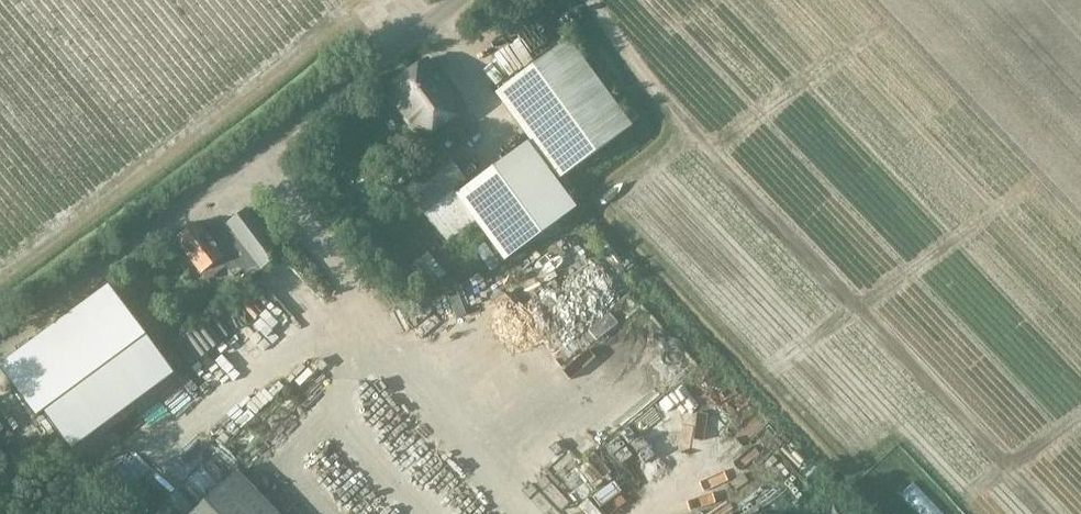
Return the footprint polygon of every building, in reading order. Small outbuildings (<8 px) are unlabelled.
[(493,92),(547,166),(557,179),(630,125),(567,38),(493,92)] [(424,55),(383,90),(420,141),(463,109),(424,55)] [(412,166),(394,179),(414,202),(446,242),(473,221),(502,261),(574,207),(543,166),(525,141),(492,166),(455,193),(452,189),(464,180),(453,166),(437,146),(412,166)] [(231,276),(241,269),(248,278),(282,253),(245,207),(206,235),(195,220),(172,238),(199,274),(218,259),(231,276)] [(416,260),(440,280),(453,264),(430,244),(416,260)] [(480,269),(467,270),(468,279),(490,277),(488,261),(480,262),(480,269)] [(171,373),(116,299),(5,381),(32,418),(40,412),(67,449),(171,373)] [(582,425),(602,417),(598,406),(578,414),(582,425)] [(163,421),(180,428),(185,416),(167,409),(163,421)] [(249,448),(264,434),(255,424),(240,438),(249,448)] [(671,462),(691,438),(683,431),(663,455),(671,462)] [(733,457),(749,445),(743,436),(726,448),(733,457)] [(235,470),(189,513),(277,513),(235,470)]
